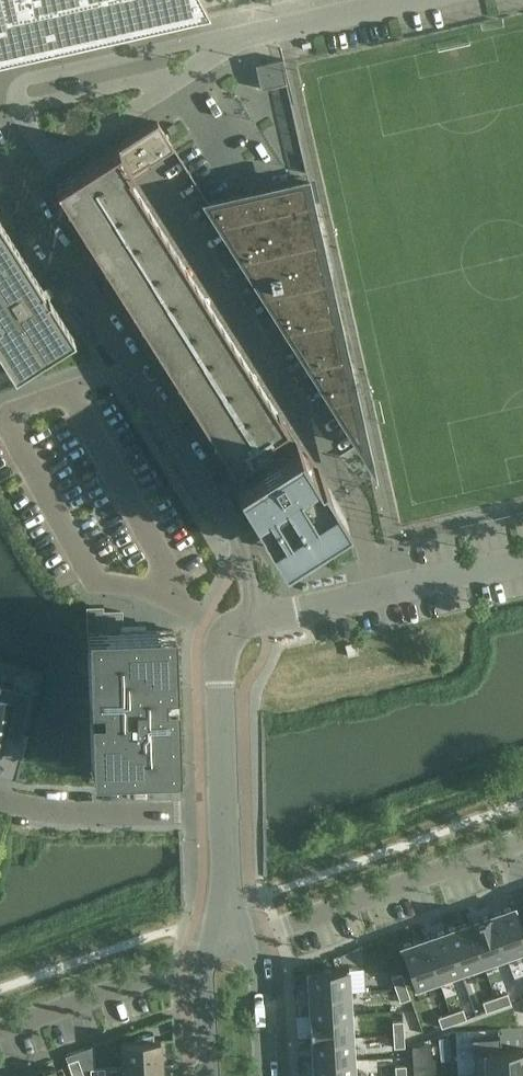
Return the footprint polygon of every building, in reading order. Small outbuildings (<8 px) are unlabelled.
[(202,0),(0,0),(0,59),(209,12),(202,0)] [(255,64),(261,88),(287,82),(281,58),(255,64)] [(255,513),(278,551),(319,525),(318,524),(340,510),(324,485),(327,483),(318,468),(315,470),(311,465),(310,466),(131,179),(153,166),(150,161),(173,146),(157,121),(55,186),(223,451),(233,466),(238,462),(244,472),(234,478),(256,513),(255,513)] [(308,179),(207,201),(207,202),(363,448),(364,446),(348,421),(357,416),(362,415),(308,179)] [(14,374),(74,336),(48,296),(46,298),(41,290),(43,288),(0,220),(0,352),(14,374)] [(104,607),(90,607),(91,630),(103,629),(104,643),(91,643),(93,701),(104,700),(105,714),(93,714),(95,761),(108,761),(108,772),(157,771),(158,780),(179,779),(174,629),(124,630),(123,611),(104,611),(104,607)] [(1,754),(5,736),(20,739),(30,693),(1,686),(0,692),(0,754),(1,754)] [(491,914),(491,915),(505,955),(522,949),(522,929),(515,905),(491,914)] [(491,915),(469,923),(483,963),(505,955),(491,915)] [(469,921),(446,929),(461,971),(483,963),(469,923),(469,921)] [(446,929),(424,937),(439,979),(461,971),(446,929)] [(424,937),(400,946),(415,987),(439,979),(424,937)] [(348,968),(307,970),(309,994),(350,992),(348,968)] [(402,973),(392,977),(396,989),(406,985),(402,973)] [(406,985),(396,989),(400,1001),(410,998),(406,985)] [(350,992),(309,994),(310,1016),(312,1016),(351,1014),(350,992)] [(507,992),(495,997),(499,1007),(511,1003),(507,992)] [(495,997),(483,1001),(486,1011),(499,1007),(495,997)] [(463,1008),(450,1012),(454,1023),(466,1018),(463,1008)] [(450,1012),(438,1017),(442,1027),(454,1023),(450,1012)] [(351,1014),(312,1016),(313,1039),(352,1036),(351,1014)] [(403,1020),(392,1021),(393,1034),(404,1033),(403,1020)] [(121,1042),(123,1067),(162,1064),(160,1040),(155,1040),(154,1030),(135,1037),(135,1041),(121,1042)] [(404,1033),(393,1034),(394,1047),(405,1046),(404,1033)] [(313,1039),(311,1039),(313,1061),(354,1059),(352,1036),(313,1039)] [(472,1038),(475,1075),(491,1075),(522,1074),(522,1049),(501,1050),(500,1037),(472,1038)] [(68,1062),(72,1074),(82,1071),(78,1058),(68,1062)] [(313,1061),(313,1075),(355,1075),(354,1059),(313,1061)] [(123,1067),(123,1075),(162,1075),(162,1064),(123,1067)] [(395,1065),(396,1075),(406,1075),(406,1065),(395,1065)] [(44,1075),(45,1075),(66,1075),(64,1069),(62,1069),(62,1070),(57,1072),(55,1066),(42,1070),(44,1075)]
